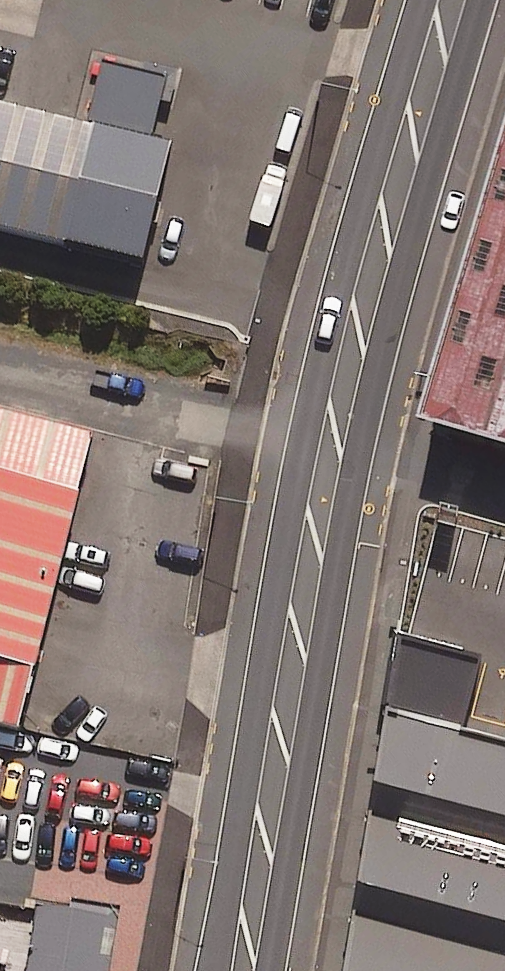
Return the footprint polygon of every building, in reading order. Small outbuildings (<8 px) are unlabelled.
[(0,103),(0,224),(171,274),(204,162),(0,103)] [(454,414),(504,427),(504,219),(454,414)] [(8,732),(88,431),(0,408),(0,730),(8,732)] [(346,970),(504,970),(504,742),(462,728),(465,716),(480,654),(408,634),(400,631),(397,630),(346,970)] [(37,905),(26,970),(105,970),(114,917),(37,905)]
